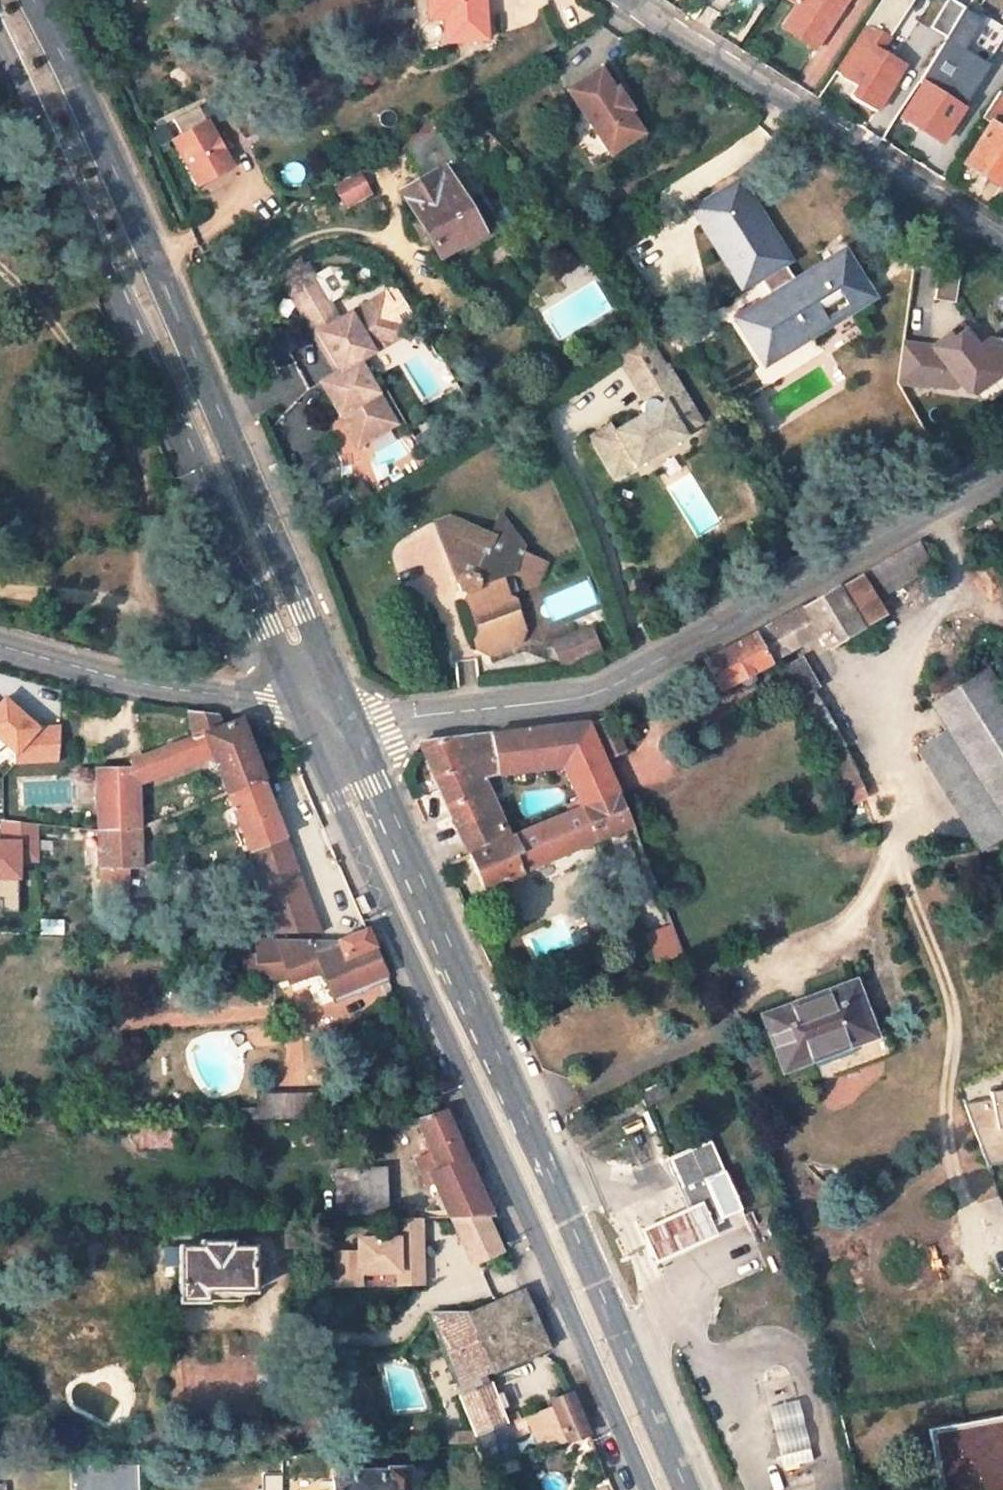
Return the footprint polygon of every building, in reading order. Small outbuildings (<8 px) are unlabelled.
[(450,41),(490,38),(487,0),(432,0),(433,9),(448,7),(449,17),(450,41)] [(846,0),(789,0),(796,4),(781,27),(815,48),(846,0)] [(433,9),(434,19),(449,17),(448,7),(433,9)] [(955,69),(939,93),(923,83),(901,118),(941,143),(990,67),(971,56),(988,28),(969,16),(941,61),(955,69)] [(882,53),(892,36),(868,19),(832,72),(847,82),(842,91),(876,112),(904,68),(882,53)] [(994,52),(1002,35),(1002,26),(993,21),(980,44),(994,52)] [(924,24),(913,40),(933,53),(944,37),(924,24)] [(602,65),(569,85),(608,150),(641,130),(628,109),(631,107),(618,84),(614,86),(602,65)] [(1002,187),(1002,130),(996,126),(1002,115),(1002,98),(998,94),(982,119),(990,124),(966,164),(1002,188),(1002,187)] [(205,121),(167,141),(191,185),(228,165),(205,121)] [(463,251),(488,236),(461,187),(455,191),(433,153),(446,146),(436,130),(404,150),(422,181),(401,194),(437,256),(459,243),(463,251)] [(362,170),(332,184),(343,208),(373,195),(362,170)] [(739,182),(694,210),(741,289),(758,278),(770,298),(736,319),(764,364),(871,298),(844,253),(795,283),(784,264),(787,262),(739,182)] [(309,323),(335,309),(304,254),(300,256),(296,259),(294,261),(290,265),(285,270),(282,274),(309,323)] [(955,300),(960,279),(939,274),(935,295),(955,300)] [(358,441),(393,421),(358,357),(373,349),(370,345),(402,327),(382,292),(339,317),(318,328),(339,367),(334,369),(318,378),(337,412),(341,410),(358,441)] [(318,328),(339,317),(335,309),(309,323),(334,369),(339,367),(318,328)] [(961,326),(948,334),(951,339),(964,332),(961,326)] [(373,349),(404,332),(402,327),(370,345),(373,349)] [(638,402),(639,407),(610,426),(608,421),(588,432),(611,470),(629,458),(632,463),(684,432),(682,427),(697,418),(642,327),(614,344),(638,384),(643,381),(650,392),(648,395),(644,395),(641,397),(640,398),(638,402)] [(927,346),(898,341),(890,380),(920,385),(920,383),(948,388),(953,385),(959,393),(966,394),(1002,372),(1002,357),(996,345),(986,342),(975,349),(964,332),(951,339),(948,334),(927,346)] [(354,443),(358,441),(341,410),(337,412),(354,443)] [(523,545),(501,515),(491,535),(477,530),(444,544),(464,599),(467,600),(476,620),(479,628),(476,641),(480,650),(490,654),(521,641),(526,628),(520,613),(514,599),(508,597),(500,576),(511,572),(523,577),(527,587),(537,584),(546,561),(521,550),(523,545)] [(874,599),(932,565),(919,541),(837,586),(860,626),(883,613),(874,599)] [(837,586),(702,660),(719,689),(735,680),(735,681),(736,682),(737,683),(737,684),(738,684),(739,685),(740,686),(741,686),(741,687),(742,688),(743,688),(744,688),(753,683),(752,682),(752,681),(752,680),(752,679),(752,678),(752,677),(752,676),(751,675),(751,674),(751,673),(750,672),(819,633),(825,646),(860,626),(837,586)] [(592,623),(550,640),(561,667),(603,650),(592,623)] [(817,685),(802,657),(780,670),(825,752),(841,743),(811,688),(817,685)] [(936,697),(952,724),(923,744),(985,845),(1002,834),(1002,692),(986,665),(936,697)] [(138,784),(213,756),(250,853),(270,931),(318,932),(237,719),(224,725),(222,715),(187,712),(192,737),(111,768),(98,768),(101,869),(140,868),(138,784)] [(623,752),(609,718),(593,724),(607,758),(623,752)] [(480,773),(563,764),(582,806),(616,791),(587,723),(419,743),(469,855),(509,838),(480,773)] [(850,802),(865,794),(841,743),(825,752),(850,802)] [(469,855),(484,889),(629,824),(616,791),(582,806),(509,838),(469,855)] [(39,861),(39,821),(0,821),(0,879),(22,879),(22,861),(39,861)] [(102,887),(140,887),(140,868),(101,869),(102,887)] [(644,932),(656,963),(682,953),(671,922),(644,932)] [(289,976),(291,981),(322,971),(330,991),(382,970),(365,928),(336,940),(337,945),(255,940),(256,954),(242,954),(242,974),(258,973),(258,980),(289,976)] [(330,991),(332,997),(385,977),(382,970),(330,991)] [(874,1036),(854,984),(765,1017),(784,1069),(874,1036)] [(645,1103),(667,1094),(661,1079),(638,1089),(645,1103)] [(989,1092),(990,1099),(962,1104),(978,1146),(999,1142),(996,1128),(1002,1127),(1002,1089),(989,1092)] [(321,1119),(320,1091),(258,1092),(257,1107),(240,1107),(240,1121),(321,1119)] [(418,1121),(439,1171),(430,1174),(443,1204),(447,1202),(453,1216),(488,1216),(443,1110),(418,1121)] [(170,1145),(170,1128),(139,1128),(139,1145),(170,1145)] [(741,1209),(711,1140),(669,1159),(690,1206),(699,1227),(711,1222),(741,1209)] [(999,1142),(978,1146),(986,1168),(1002,1165),(999,1142)] [(385,1212),(384,1170),(336,1170),(338,1213),(385,1212)] [(701,1201),(690,1206),(669,1216),(642,1228),(657,1260),(682,1249),(716,1233),(711,1222),(701,1201)] [(447,1202),(443,1204),(448,1216),(453,1216),(447,1202)] [(333,1288),(426,1283),(424,1230),(356,1234),(356,1249),(331,1250),(333,1288)] [(253,1293),(252,1246),(233,1246),(233,1240),(199,1241),(199,1247),(179,1247),(179,1302),(243,1302),(243,1293),(253,1293)] [(485,1382),(483,1374),(544,1346),(521,1292),(467,1315),(430,1316),(477,1434),(502,1424),(505,1423),(488,1382),(485,1382)] [(528,1416),(541,1448),(565,1439),(565,1441),(586,1432),(570,1393),(549,1402),(551,1407),(528,1416)] [(806,1445),(794,1398),(767,1405),(778,1452),(806,1445)] [(928,1426),(940,1489),(1002,1489),(1002,1413),(928,1426)] [(490,1466),(515,1456),(502,1424),(477,1434),(481,1444),(490,1466)] [(408,1466),(389,1467),(388,1471),(332,1471),(333,1489),(409,1489),(408,1466)]
